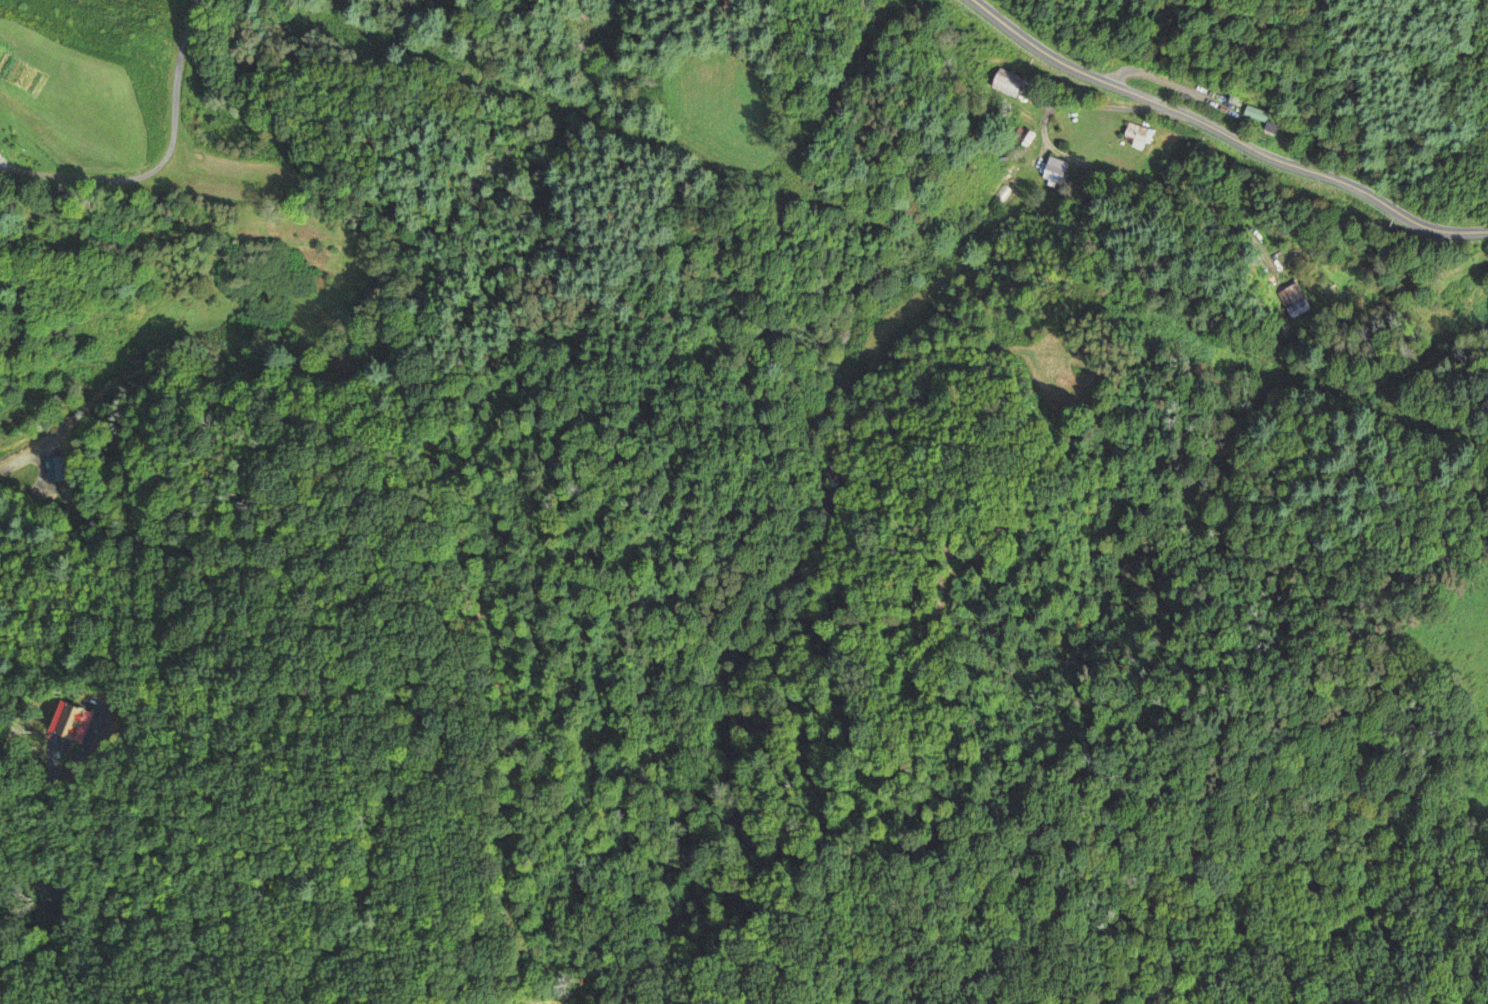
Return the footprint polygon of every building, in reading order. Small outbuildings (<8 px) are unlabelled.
[(990,87),(1015,97),(1023,78),(999,68),(990,87)] [(1276,132),(1282,118),(1248,104),(1244,113),(1268,123),(1266,128),(1276,132)] [(1147,150),(1152,128),(1127,123),(1124,136),(1133,138),(1131,147),(1147,150)] [(1033,134),(1025,128),(1016,140),(1024,146),(1033,134)] [(1040,178),(1058,186),(1068,163),(1050,155),(1040,178)] [(1017,180),(1010,175),(991,198),(998,204),(1017,180)] [(1278,292),(1289,319),(1309,311),(1298,283),(1278,292)]
